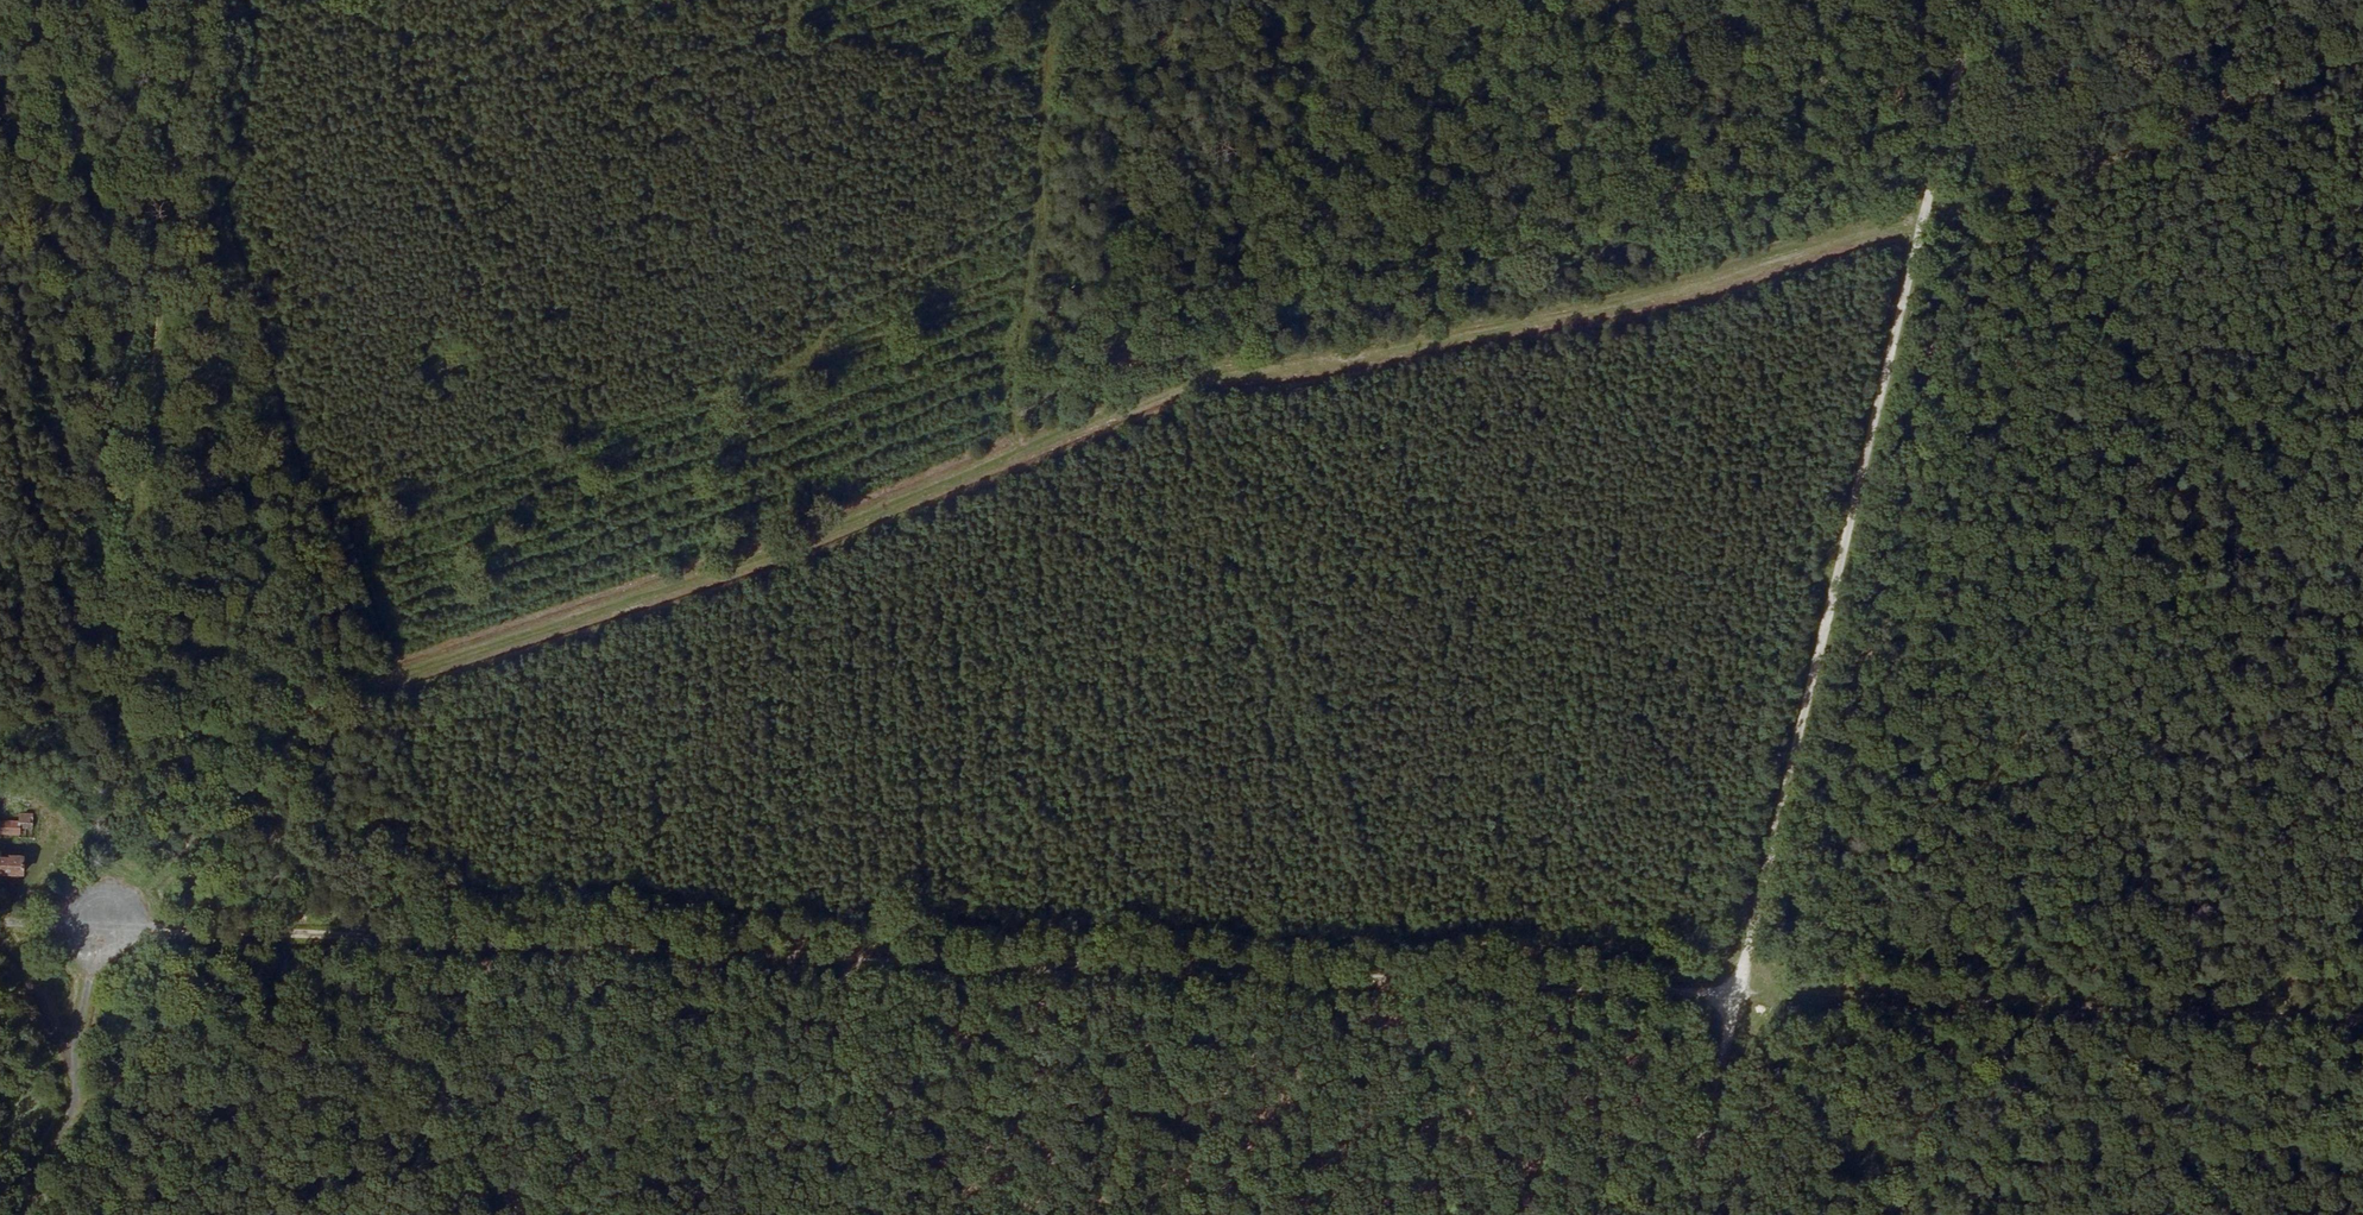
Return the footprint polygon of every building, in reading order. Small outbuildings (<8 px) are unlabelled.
[(0,822),(0,840),(38,841),(38,815),(21,814),(21,823),(0,822)] [(0,857),(0,878),(27,878),(27,857),(0,857)]
